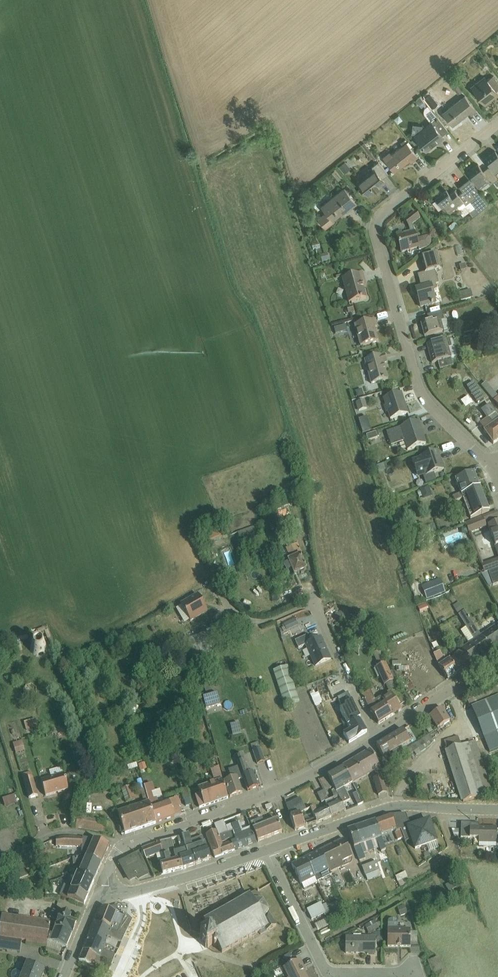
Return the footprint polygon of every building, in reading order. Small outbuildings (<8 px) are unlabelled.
[(497,90),(497,84),(492,76),(487,80),(485,77),(472,88),(485,105),(497,94),(496,91),(497,90)] [(442,113),(452,126),(469,113),(471,115),(477,110),(465,95),(442,113)] [(425,113),(430,120),(429,121),(432,124),(415,136),(426,151),(444,137),(442,136),(448,131),(429,105),(426,108),(425,109),(424,112),(425,113)] [(383,157),(385,159),(394,172),(410,160),(411,162),(418,156),(407,142),(391,154),(389,151),(383,157)] [(485,159),(497,174),(497,155),(495,151),(485,159)] [(342,165),(348,172),(353,167),(347,161),(342,165)] [(382,179),(388,174),(378,161),(371,167),(373,169),(357,182),(368,195),(385,182),(382,179)] [(491,184),(497,179),(488,167),(483,171),(478,165),(468,172),(480,188),(488,182),(491,184)] [(341,179),(334,171),(332,173),(338,181),(341,179)] [(466,205),(471,201),(479,212),(489,205),(470,179),(459,187),(463,192),(459,195),(455,190),(450,194),(447,189),(436,198),(444,208),(446,207),(450,212),(463,201),(466,205)] [(320,217),(327,227),(334,222),(332,221),(346,210),(347,211),(357,204),(345,188),(321,207),(326,213),(320,217)] [(411,234),(397,237),(401,253),(419,249),(419,251),(428,249),(430,248),(432,245),(432,242),(430,237),(417,240),(413,225),(421,219),(416,213),(404,222),(409,228),(411,234)] [(418,276),(420,283),(422,289),(416,291),(421,308),(436,304),(432,287),(439,285),(435,272),(441,270),(437,255),(421,259),(425,274),(418,276)] [(365,282),(362,273),(342,279),(349,304),(366,299),(362,283),(365,282)] [(447,320),(445,321),(442,312),(428,316),(429,322),(422,324),(425,337),(444,332),(444,333),(450,331),(447,320)] [(374,328),(377,328),(376,320),(355,325),(361,347),(378,342),(374,328)] [(338,334),(350,332),(349,324),(337,326),(338,334)] [(427,346),(433,364),(439,363),(441,370),(454,367),(452,359),(457,357),(455,347),(452,348),(450,340),(446,340),(427,346)] [(383,364),(387,363),(385,355),(381,356),(365,360),(371,384),(388,380),(383,364)] [(494,401),(497,398),(486,384),(482,387),(494,401)] [(384,399),(386,406),(384,406),(386,412),(388,412),(390,420),(407,414),(401,393),(384,399)] [(357,403),(359,411),(367,409),(364,401),(357,403)] [(480,424),(482,427),(485,431),(484,432),(493,444),(497,441),(497,418),(495,413),(480,424)] [(368,416),(361,418),(365,431),(372,429),(368,416)] [(473,418),(467,422),(475,432),(480,428),(473,418)] [(402,443),(405,442),(408,451),(426,445),(421,432),(422,431),(419,422),(387,433),(389,441),(400,437),(402,443)] [(420,458),(412,461),(416,471),(424,469),(426,475),(423,476),(425,484),(436,480),(434,473),(444,470),(438,451),(420,457),(420,458)] [(461,494),(454,497),(455,502),(463,499),(465,504),(463,505),(465,511),(468,510),(471,519),(490,512),(480,488),(474,472),(455,479),(461,494)] [(389,473),(389,485),(398,485),(398,473),(389,473)] [(431,485),(422,488),(426,498),(434,495),(431,485)] [(288,506),(281,510),(285,519),(293,515),(288,506)] [(467,522),(471,532),(469,532),(470,533),(486,527),(485,523),(497,518),(497,514),(497,512),(482,517),(467,522)] [(278,525),(283,536),(299,530),(295,519),(278,525)] [(488,526),(492,537),(490,537),(489,539),(488,541),(489,544),(493,545),(495,544),(496,547),(497,546),(497,550),(497,522),(488,526)] [(238,532),(242,543),(261,536),(257,526),(238,532)] [(263,541),(265,557),(275,556),(273,540),(263,541)] [(292,562),(283,567),(286,573),(292,570),(294,574),(299,572),(301,573),(305,572),(305,570),(307,569),(298,545),(286,549),(292,562)] [(231,549),(225,555),(232,562),(238,557),(231,549)] [(482,566),(485,574),(488,572),(497,569),(497,560),(482,566)] [(488,572),(493,586),(497,584),(497,569),(488,572)] [(423,586),(425,592),(420,594),(423,601),(427,599),(428,600),(445,593),(440,579),(423,586)] [(181,606),(176,609),(185,624),(190,621),(208,611),(198,595),(181,605),(181,606)] [(483,640),(480,635),(465,612),(459,602),(453,606),(459,616),(458,617),(466,628),(460,632),(469,646),(453,657),(456,662),(463,671),(491,651),(483,640)] [(295,620),(284,624),(287,630),(298,625),(295,620)] [(480,635),(483,640),(491,651),(492,651),(491,650),(496,647),(497,648),(497,647),(497,624),(480,635)] [(40,640),(36,631),(29,633),(33,643),(31,645),(30,648),(30,649),(30,650),(30,651),(31,651),(31,652),(31,653),(32,655),(33,655),(33,656),(34,656),(35,657),(36,657),(37,657),(38,658),(40,658),(41,657),(42,657),(43,656),(44,655),(46,654),(47,652),(47,650),(47,649),(47,648),(47,647),(47,646),(47,645),(46,644),(45,643),(44,642),(43,641),(42,641),(40,640)] [(182,634),(168,642),(172,647),(185,639),(182,634)] [(187,639),(196,658),(212,651),(205,635),(198,638),(197,635),(187,639)] [(312,642),(308,635),(295,641),(298,648),(306,645),(315,666),(331,660),(321,638),(312,642)] [(463,671),(456,662),(452,664),(450,660),(442,665),(441,663),(442,663),(439,655),(435,657),(438,665),(448,681),(463,671)] [(394,682),(386,663),(376,668),(385,686),(394,682)] [(273,671),(284,703),(285,706),(289,705),(299,701),(287,666),(273,671)] [(343,684),(339,674),(328,678),(318,682),(315,684),(319,694),(343,684)] [(468,701),(470,708),(472,708),(475,716),(497,707),(497,700),(497,698),(497,697),(497,685),(492,687),(493,690),(468,701)] [(221,691),(205,696),(209,707),(224,702),(221,691)] [(310,693),(315,706),(319,704),(314,691),(310,693)] [(348,693),(338,698),(343,709),(340,710),(348,726),(351,730),(344,735),(349,743),(367,733),(359,720),(360,719),(348,693)] [(363,696),(366,703),(371,712),(379,725),(402,711),(391,696),(386,699),(385,698),(376,703),(375,700),(373,701),(369,693),(363,696)] [(474,717),(489,753),(497,750),(497,707),(475,716),(474,717)] [(434,714),(438,724),(444,722),(439,711),(434,714)] [(130,715),(120,717),(121,723),(131,721),(130,715)] [(26,720),(29,729),(41,726),(38,716),(26,720)] [(231,735),(245,734),(244,721),(230,722),(231,735)] [(424,726),(410,735),(414,743),(429,734),(424,726)] [(403,730),(377,746),(384,758),(392,753),(394,756),(401,752),(400,749),(410,742),(403,730)] [(437,730),(404,751),(409,756),(414,753),(433,739),(440,735),(437,730)] [(458,737),(444,741),(463,802),(492,793),(476,742),(461,746),(458,737)] [(433,739),(414,753),(416,756),(428,748),(434,741),(433,739)] [(13,744),(16,754),(25,751),(22,741),(13,744)] [(251,745),(253,751),(257,765),(265,762),(258,743),(251,745)] [(370,750),(343,766),(353,784),(380,768),(370,750)] [(240,767),(229,770),(232,780),(225,782),(230,798),(242,794),(238,781),(243,779),(248,792),(259,788),(257,782),(259,781),(256,772),(250,774),(243,755),(237,757),(237,761),(239,765),(240,767)] [(343,766),(328,774),(329,776),(342,804),(350,800),(344,789),(351,785),(353,784),(343,766)] [(195,796),(199,808),(228,799),(222,781),(222,780),(218,767),(212,770),(215,779),(216,779),(217,782),(198,789),(200,795),(195,796)] [(22,775),(24,780),(29,799),(38,796),(31,773),(22,775)] [(69,790),(64,774),(41,781),(46,797),(69,790)] [(328,776),(320,780),(325,791),(329,799),(325,802),(328,808),(332,817),(345,811),(342,804),(329,776),(328,776)] [(382,776),(373,779),(379,796),(387,793),(382,776)] [(131,787),(121,790),(126,803),(135,800),(131,787)] [(182,790),(185,801),(190,800),(187,789),(182,790)] [(325,791),(317,794),(321,803),(325,802),(329,799),(325,791)] [(9,806),(19,804),(16,792),(6,794),(9,806)] [(146,804),(137,807),(140,817),(134,820),(137,830),(156,824),(145,792),(142,794),(145,803),(146,804)] [(146,792),(145,792),(156,824),(174,818),(174,817),(180,816),(177,808),(180,807),(177,799),(159,805),(157,799),(154,800),(151,793),(147,795),(146,792)] [(357,793),(353,795),(358,806),(363,804),(357,793)] [(300,798),(286,805),(295,831),(302,829),(306,828),(301,818),(299,814),(307,811),(300,798)] [(315,806),(311,809),(313,814),(318,824),(332,817),(328,808),(317,812),(315,806)] [(140,817),(137,807),(118,814),(125,834),(137,830),(134,820),(140,817)] [(306,816),(301,818),(306,828),(318,824),(313,814),(311,809),(307,811),(304,812),(306,816)] [(261,814),(249,819),(258,842),(282,833),(277,820),(265,825),(261,814)] [(406,815),(391,816),(396,831),(394,831),(397,840),(404,838),(406,843),(411,841),(415,851),(427,847),(436,844),(437,843),(429,821),(411,828),(406,815)] [(391,816),(375,821),(381,836),(394,831),(396,831),(391,816)] [(104,833),(108,835),(111,824),(78,817),(76,828),(104,833)] [(375,821),(348,830),(359,861),(366,858),(364,853),(379,848),(381,852),(379,855),(381,860),(388,857),(381,836),(375,821)] [(223,822),(214,825),(217,831),(219,836),(231,832),(233,831),(235,841),(231,843),(235,851),(256,843),(250,827),(243,831),(240,824),(237,825),(236,824),(226,828),(223,822)] [(497,844),(497,830),(497,829),(480,828),(480,824),(461,824),(461,838),(470,838),(470,839),(479,839),(478,847),(496,848),(496,845),(497,844)] [(217,831),(206,835),(215,859),(235,851),(231,843),(223,846),(222,843),(233,839),(231,832),(219,836),(217,831)] [(189,835),(182,836),(186,849),(188,857),(193,856),(196,865),(211,860),(202,836),(191,840),(189,835)] [(62,837),(56,839),(56,847),(82,848),(82,857),(82,858),(86,858),(102,864),(109,846),(95,840),(71,837),(62,837)] [(171,839),(142,849),(146,860),(156,856),(158,862),(160,862),(163,875),(183,870),(180,860),(176,861),(174,852),(171,839)] [(344,840),(320,851),(330,873),(344,866),(342,862),(352,857),(344,840)] [(436,844),(427,847),(429,852),(438,849),(436,844)] [(186,849),(174,852),(176,861),(180,860),(183,870),(196,865),(193,856),(188,857),(186,849)] [(320,851),(305,858),(315,878),(317,883),(332,876),(330,873),(320,851)] [(139,854),(120,864),(130,881),(138,877),(139,879),(148,874),(139,854)] [(82,857),(72,858),(73,865),(83,864),(78,875),(94,882),(102,864),(86,858),(82,858),(82,857)] [(369,860),(361,863),(366,876),(367,880),(381,875),(380,871),(375,857),(368,859),(369,860)] [(300,861),(291,865),(301,885),(302,885),(315,878),(305,858),(302,860),(303,862),(301,863),(300,861)] [(389,860),(382,863),(386,876),(393,874),(389,860)] [(396,876),(395,876),(400,886),(400,887),(402,886),(410,882),(405,871),(396,876)] [(67,879),(64,887),(88,897),(94,882),(78,875),(77,875),(74,882),(67,879)] [(315,878),(302,885),(304,890),(318,884),(317,883),(315,878)] [(454,880),(444,885),(448,891),(458,886),(454,880)] [(64,887),(60,896),(84,905),(88,897),(64,887)] [(201,936),(200,937),(201,938),(202,938),(206,945),(205,946),(206,948),(207,947),(208,948),(209,947),(209,946),(214,943),(214,944),(214,945),(215,946),(216,946),(217,946),(217,945),(217,944),(222,953),(258,932),(260,935),(276,925),(258,893),(259,893),(258,891),(257,892),(257,891),(250,894),(204,920),(210,931),(203,935),(202,934),(200,935),(201,936)] [(339,901),(329,906),(333,913),(342,908),(339,901)] [(326,903),(322,905),(325,913),(330,910),(326,903)] [(321,904),(307,911),(312,920),(324,914),(325,913),(322,905),(321,904)] [(404,906),(397,908),(400,917),(407,914),(404,906)] [(101,909),(95,924),(125,936),(133,919),(127,911),(123,920),(115,917),(117,913),(104,908),(101,909)] [(117,913),(115,917),(123,920),(127,911),(126,910),(123,916),(117,913)] [(53,911),(50,919),(54,921),(58,922),(55,929),(72,935),(77,923),(70,920),(72,916),(62,912),(62,914),(53,911)] [(324,914),(312,920),(318,932),(330,926),(324,914)] [(27,942),(26,944),(47,947),(49,942),(49,940),(51,922),(45,921),(2,915),(2,917),(0,916),(0,939),(27,942)] [(389,922),(388,922),(388,947),(411,947),(411,930),(404,930),(404,928),(398,928),(398,922),(397,922),(397,920),(389,920),(389,922)] [(375,921),(364,926),(369,934),(379,929),(378,928),(381,926),(379,922),(376,924),(375,921)] [(95,924),(89,937),(106,944),(109,937),(122,943),(125,936),(95,924)] [(49,940),(49,942),(61,946),(65,948),(66,948),(72,935),(55,929),(52,936),(50,935),(49,940)] [(89,937),(84,951),(113,963),(116,956),(103,951),(106,944),(89,937)] [(376,937),(346,937),(346,953),(367,953),(367,955),(376,955),(376,937)] [(21,953),(22,943),(0,939),(0,950),(21,953)] [(47,947),(46,952),(58,957),(61,946),(49,942),(47,947)] [(291,951),(293,957),(305,952),(303,946),(291,951)] [(84,951),(79,961),(93,967),(94,964),(100,967),(101,965),(106,967),(105,969),(101,967),(99,972),(107,976),(113,963),(84,951)] [(438,956),(427,960),(432,973),(443,969),(438,956)] [(283,968),(288,976),(307,976),(302,967),(303,966),(300,959),(283,968)] [(11,976),(43,976),(45,971),(26,964),(23,973),(16,971),(14,971),(12,973),(11,976)] [(272,970),(276,976),(277,976),(284,974),(280,966),(272,970)]
